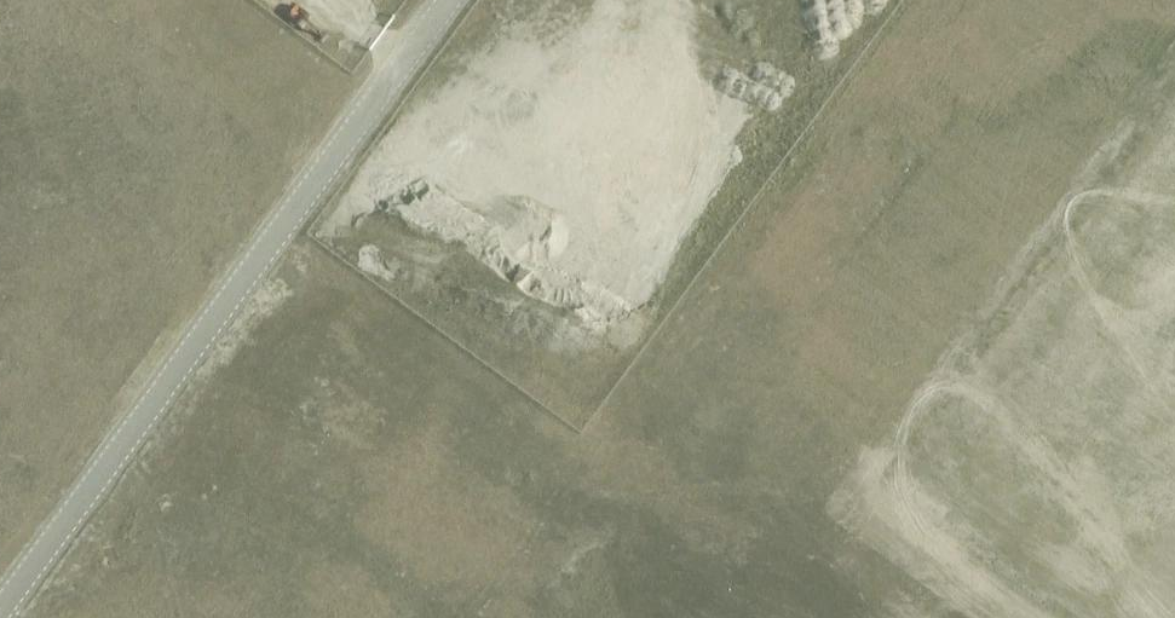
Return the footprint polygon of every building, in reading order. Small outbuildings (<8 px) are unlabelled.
[(505,242),(534,205),(522,196),(493,233),(505,242)] [(262,541),(254,557),(271,565),(279,549),(262,541)] [(172,590),(182,575),(167,566),(158,581),(172,590)] [(217,601),(206,617),(243,617),(217,601)]
